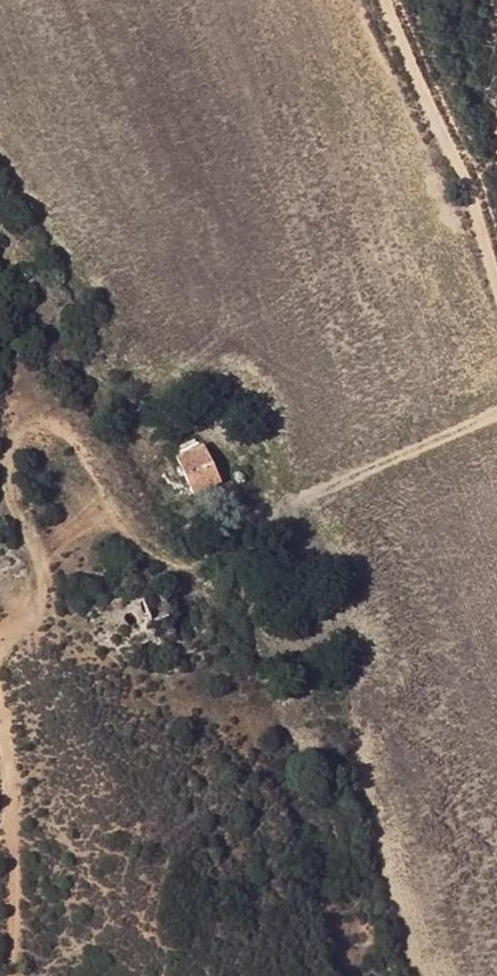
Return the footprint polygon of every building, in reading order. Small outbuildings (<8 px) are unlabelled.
[(170,448),(192,500),(226,485),(200,434),(170,448)]
